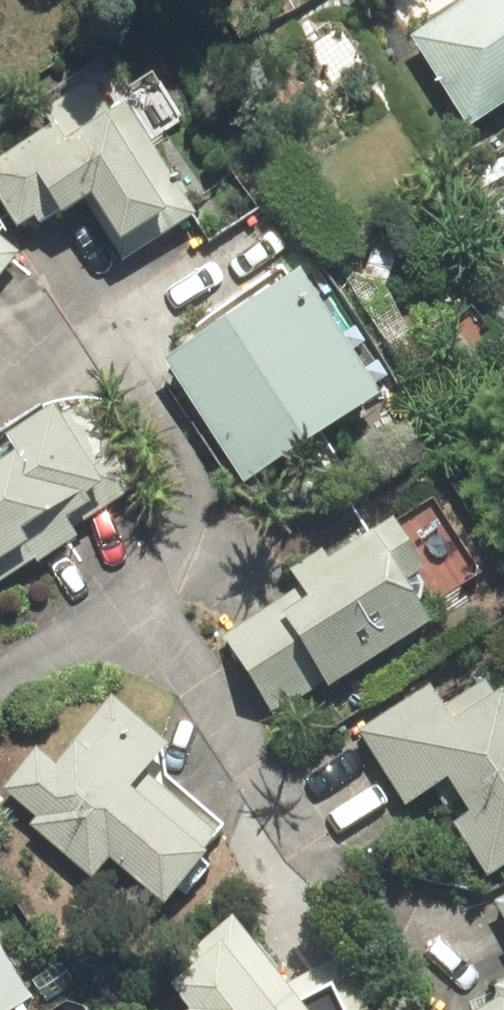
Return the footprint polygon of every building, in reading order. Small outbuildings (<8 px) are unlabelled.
[(430,40),(481,119),(503,104),(503,0),(493,0),(430,40)] [(203,216),(120,85),(12,152),(52,216),(89,192),(132,261),(203,216)] [(0,240),(0,277),(18,254),(0,240)] [(312,279),(187,358),(257,469),(383,390),(312,279)] [(0,460),(0,586),(153,490),(96,400),(0,460)] [(431,613),(381,534),(307,580),(315,593),(234,644),(276,710),(431,613)] [(372,735),(414,804),(455,778),(500,850),(503,847),(503,687),(501,682),(457,709),(445,690),(372,735)] [(178,748),(123,702),(69,766),(55,754),(25,790),(57,817),(50,825),(101,867),(120,845),(171,889),(224,827),(158,772),(178,748)] [(247,922),(158,990),(173,1009),(315,1009),(247,922)] [(25,999),(0,957),(0,1009),(6,1009),(25,999)]
